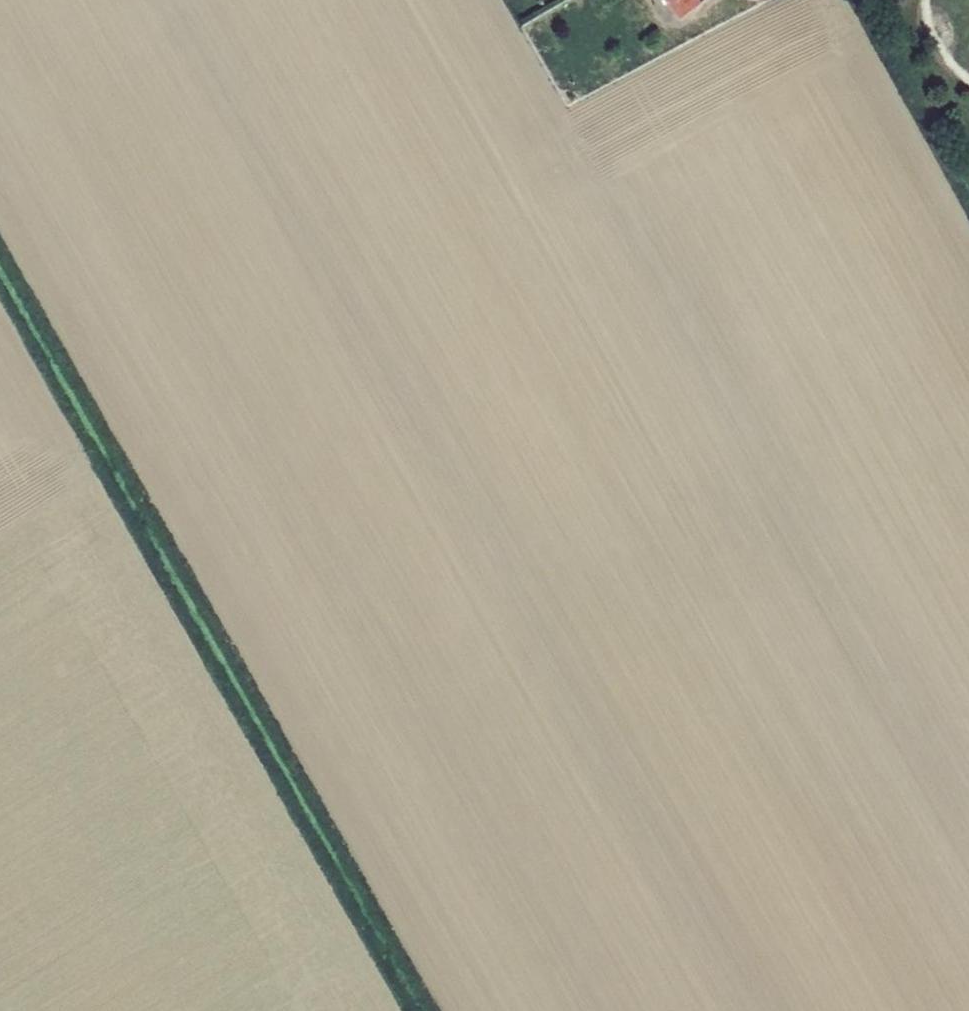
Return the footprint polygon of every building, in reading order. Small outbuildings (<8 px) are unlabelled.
[(681,22),(699,11),(700,7),(712,0),(668,0),(681,22)]
